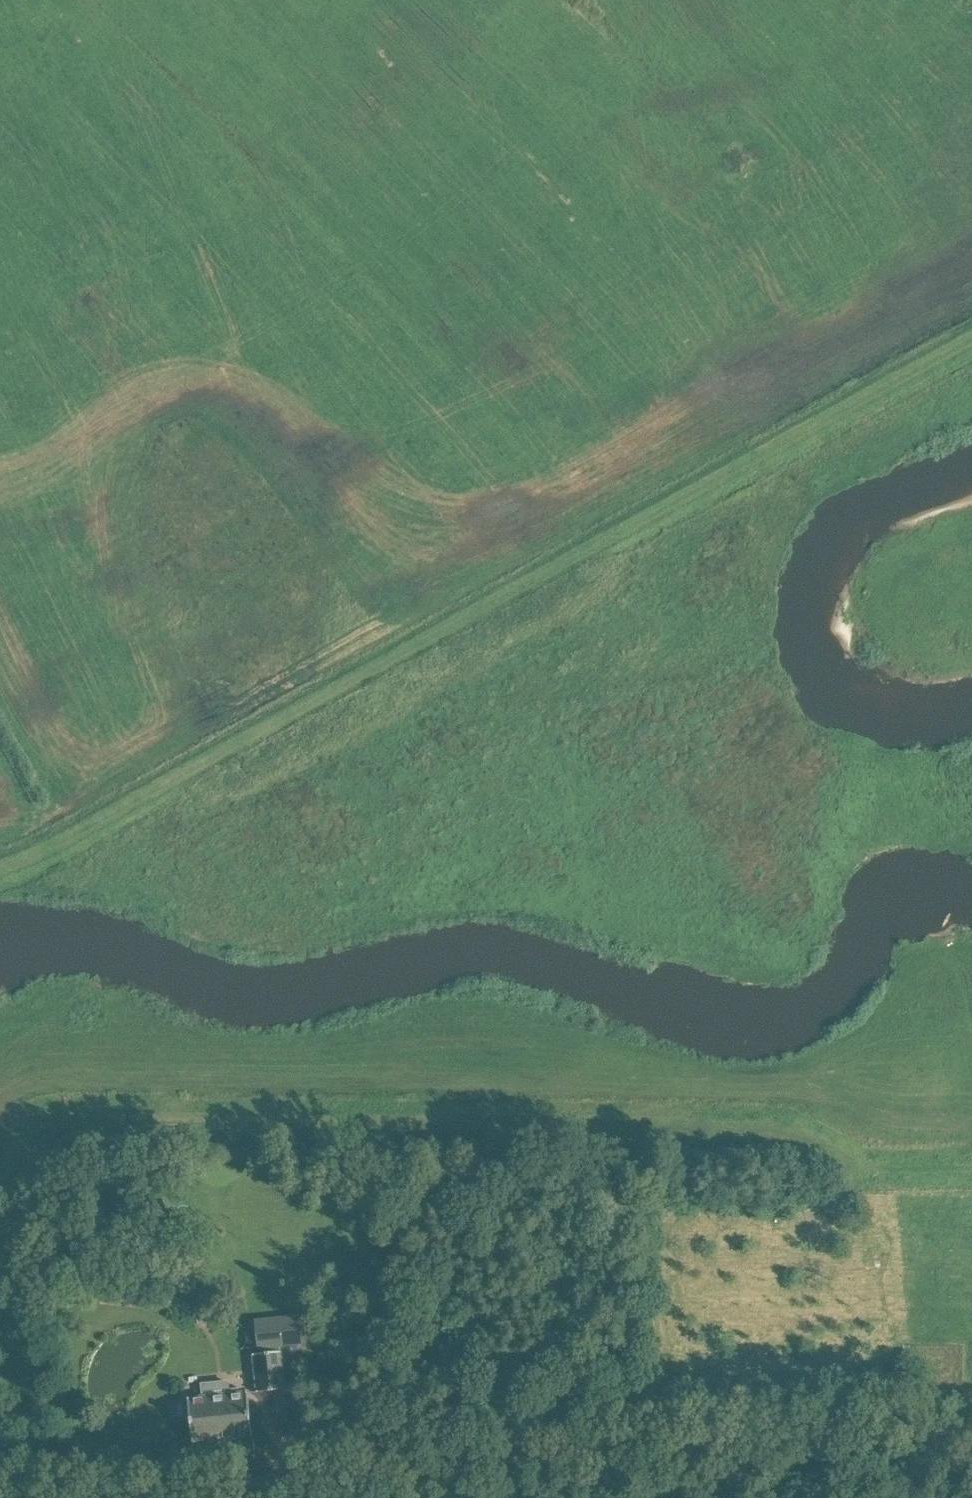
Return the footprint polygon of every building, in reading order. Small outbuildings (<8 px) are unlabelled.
[(302,1342),(300,1318),(259,1323),(262,1347),(266,1346),(267,1352),(254,1354),(258,1392),(284,1389),(280,1351),(276,1351),(276,1345),(302,1342)] [(248,1392),(188,1398),(192,1442),(252,1436),(248,1392)]
